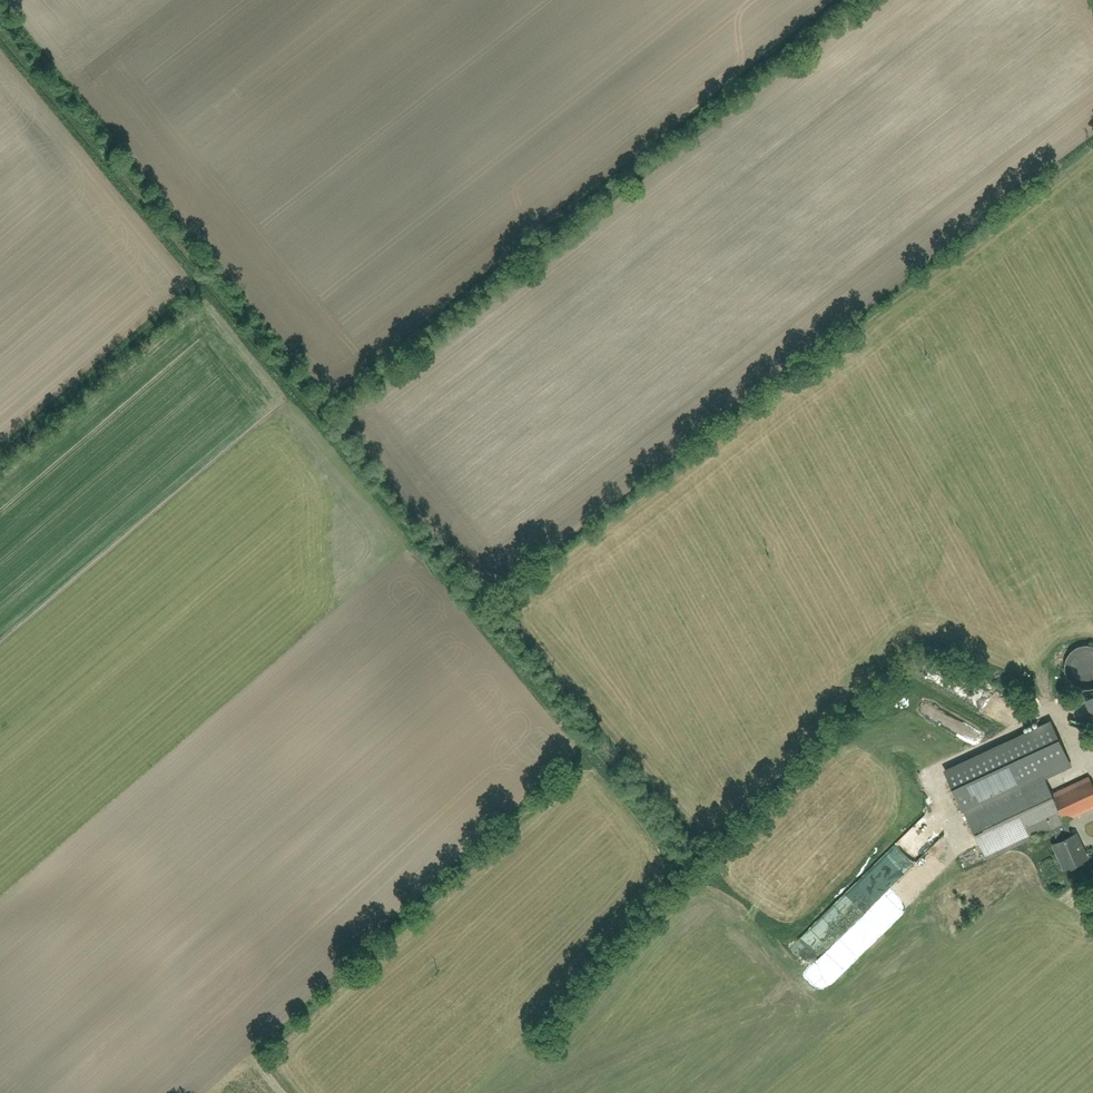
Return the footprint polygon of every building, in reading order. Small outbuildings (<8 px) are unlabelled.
[(1059,844),(1054,846),(1066,873),(1092,862),(1080,835),(1075,838),(1069,824),(1092,814),(1092,784),(1091,779),(1055,795),(1048,780),(1074,769),(1055,725),(947,772),(986,861),(1054,832),(1059,844)]
